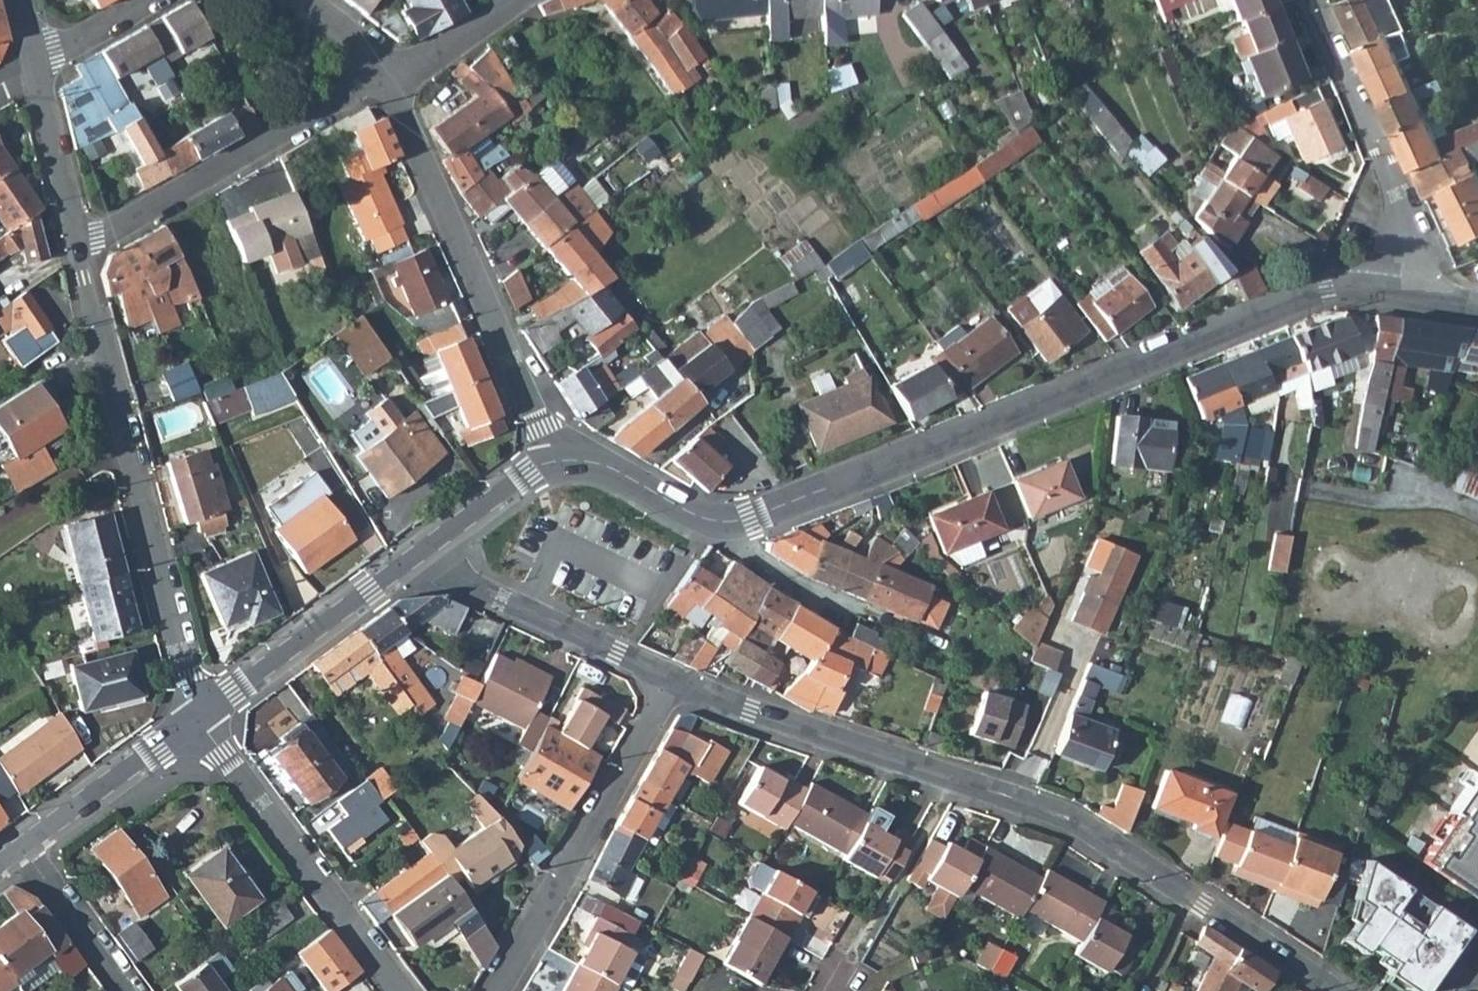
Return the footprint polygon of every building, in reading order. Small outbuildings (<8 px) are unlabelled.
[(94,9),(107,2),(106,0),(88,0),(94,9)] [(364,16),(375,0),(343,0),(364,16)] [(457,0),(405,0),(409,7),(400,13),(415,39),(416,39),(463,12),(457,0)] [(542,2),(539,4),(537,5),(542,16),(559,12),(565,10),(577,5),(584,3),(590,2),(594,0),(546,0),(542,2)] [(608,9),(618,0),(601,0),(608,9)] [(608,9),(629,38),(648,23),(683,69),(701,52),(690,36),(686,30),(682,25),(661,3),(660,0),(618,0),(608,9)] [(765,15),(764,0),(690,0),(691,9),(699,20),(765,15)] [(765,15),(766,22),(767,42),(786,40),(784,20),(820,17),(819,0),(764,0),(765,15)] [(820,17),(822,46),(842,45),(839,20),(874,16),(872,0),(819,0),(820,17)] [(982,0),(965,0),(971,13),(985,7),(982,0)] [(1159,13),(1189,0),(1154,0),(1159,13)] [(1236,22),(1239,21),(1273,7),(1270,0),(1226,0),(1236,22)] [(1336,5),(1358,51),(1389,36),(1404,30),(1405,30),(1391,0),(1350,0),(1336,5)] [(207,38),(187,3),(143,28),(163,64),(207,38)] [(907,25),(921,45),(940,34),(918,5),(902,17),(907,25)] [(1273,7),(1239,21),(1253,54),(1286,40),(1273,7)] [(683,69),(648,23),(629,38),(675,98),(694,83),(683,69)] [(143,28),(99,53),(114,79),(142,63),(155,86),(171,77),(163,64),(143,28)] [(1358,51),(1370,76),(1403,59),(1394,41),(1407,35),(1405,30),(1404,30),(1389,36),(1358,51)] [(940,34),(921,45),(948,82),(967,70),(940,34)] [(1287,40),(1286,40),(1253,54),(1242,58),(1258,97),(1302,79),(1287,40)] [(488,49),(465,68),(499,109),(518,93),(488,49)] [(1171,87),(1182,83),(1169,50),(1158,54),(1171,87)] [(114,134),(137,121),(114,79),(99,53),(74,68),(79,78),(59,90),(74,150),(96,142),(110,137),(114,134)] [(1403,59),(1417,90),(1428,84),(1414,54),(1403,59)] [(1403,59),(1370,76),(1385,105),(1417,90),(1403,59)] [(469,159),(461,149),(506,120),(512,126),(530,109),(518,93),(499,109),(465,68),(461,63),(460,65),(454,70),(448,75),(475,98),(429,128),(430,129),(448,155),(442,161),(457,188),(459,192),(481,173),(480,171),(486,167),(493,162),(494,163),(508,157),(491,139),(469,159)] [(824,72),(826,92),(847,86),(846,69),(824,72)] [(756,91),(766,116),(795,104),(785,79),(756,91)] [(1072,94),(1114,150),(1115,149),(1125,156),(1129,141),(1084,86),(1080,88),(1072,94)] [(1277,114),(1282,112),(1305,162),(1325,153),(1342,144),(1314,88),(1233,126),(1275,153),(1262,127),(1279,119),(1277,114)] [(1385,105),(1398,135),(1430,120),(1417,90),(1385,105)] [(1018,92),(991,102),(1014,133),(1030,121),(1018,92)] [(831,114),(819,97),(787,121),(798,137),(831,114)] [(223,116),(171,146),(154,118),(140,125),(169,176),(258,124),(249,108),(226,121),(223,116)] [(397,150),(384,120),(383,118),(383,116),(376,120),(364,109),(359,112),(347,119),(345,118),(310,139),(315,147),(344,131),(355,152),(338,161),(347,180),(337,185),(363,243),(371,239),(378,254),(405,242),(399,227),(401,226),(377,169),(401,157),(397,150)] [(1398,135),(1413,170),(1415,172),(1473,141),(1477,139),(1477,123),(1470,128),(1452,136),(1441,142),(1437,135),(1448,129),(1453,127),(1446,112),(1430,120),(1398,135)] [(125,175),(134,196),(135,196),(169,176),(140,125),(137,121),(114,134),(132,172),(125,175)] [(1221,180),(1258,202),(1263,206),(1275,185),(1260,174),(1276,154),(1275,153),(1233,126),(1230,125),(1218,145),(1235,157),(1221,180)] [(1017,137),(972,168),(982,181),(1018,158),(1016,155),(1038,140),(1030,129),(1017,137)] [(1448,129),(1437,135),(1441,142),(1452,136),(1448,129)] [(1446,183),(1477,167),(1477,166),(1475,161),(1477,160),(1477,139),(1473,141),(1415,172),(1416,176),(1417,179),(1427,200),(1444,191),(1449,188),(1446,183)] [(1346,153),(1342,144),(1325,153),(1329,161),(1346,153)] [(1135,161),(1148,176),(1163,159),(1152,147),(1142,156),(1138,151),(1133,156),(1136,160),(1135,161)] [(11,168),(0,150),(0,175),(11,168)] [(522,223),(562,190),(556,183),(551,177),(555,174),(545,163),(528,178),(502,201),(500,198),(481,215),(489,225),(509,208),(522,223)] [(480,171),(481,173),(459,192),(459,193),(477,216),(478,218),(481,215),(500,198),(502,201),(528,178),(517,166),(503,179),(495,178),(486,167),(480,171)] [(1444,191),(1469,243),(1477,239),(1477,167),(1446,183),(1449,188),(1444,191)] [(7,238),(34,220),(39,217),(11,168),(0,175),(0,226),(7,238)] [(967,171),(956,178),(965,192),(982,181),(972,168),(967,171)] [(1228,248),(1258,202),(1221,180),(1204,169),(1199,178),(1202,179),(1193,194),(1204,204),(1194,218),(1213,237),(1228,248)] [(1296,186),(1319,201),(1328,188),(1306,173),(1296,186)] [(573,182),(566,174),(556,183),(562,190),(573,182)] [(956,178),(930,194),(940,208),(965,192),(956,178)] [(542,247),(571,224),(573,227),(593,211),(609,200),(593,181),(580,191),(573,182),(562,190),(522,223),(542,247)] [(266,253),(290,242),(299,263),(300,264),(317,257),(290,194),(226,224),(244,267),(263,259),(261,255),(266,253)] [(921,217),(922,219),(940,208),(930,194),(919,201),(912,206),(921,217)] [(876,228),(883,241),(921,217),(912,206),(879,227),(877,228),(876,228)] [(573,227),(543,249),(570,280),(552,293),(528,308),(535,321),(542,318),(562,306),(601,283),(614,276),(599,249),(610,234),(593,211),(573,227)] [(20,251),(26,270),(45,263),(34,220),(7,238),(0,242),(0,264),(20,251)] [(244,267),(226,224),(221,226),(240,269),(244,267)] [(163,227),(135,243),(151,274),(143,278),(144,280),(152,297),(165,290),(173,305),(188,306),(199,301),(179,258),(163,227)] [(864,251),(865,252),(883,241),(876,228),(857,241),(864,251)] [(1138,252),(1178,308),(1193,298),(1199,293),(1230,271),(1229,268),(1227,265),(1200,236),(1187,245),(1184,240),(1175,246),(1165,232),(1138,252)] [(780,258),(796,280),(797,280),(813,271),(820,268),(821,268),(823,266),(803,241),(780,258)] [(850,246),(858,255),(864,251),(857,241),(851,245),(850,246)] [(290,242),(266,253),(275,274),(299,263),(290,242)] [(136,293),(134,285),(144,280),(143,278),(151,274),(135,243),(110,258),(102,278),(108,302),(118,293),(124,320),(125,319),(143,306),(146,319),(160,373),(153,376),(161,390),(190,374),(183,360),(167,369),(146,289),(136,293)] [(826,280),(858,255),(850,246),(823,266),(821,268),(820,268),(826,280)] [(426,334),(456,320),(425,249),(394,262),(426,333),(426,334)] [(1233,275),(1244,299),(1264,291),(1252,265),(1233,275)] [(813,271),(819,283),(827,280),(826,280),(820,268),(813,271)] [(1152,307),(1122,268),(1076,303),(1105,342),(1152,307)] [(511,306),(531,300),(521,270),(501,276),(511,306)] [(1021,327),(1047,360),(1087,330),(1061,296),(1049,280),(1009,311),(1021,327)] [(601,283),(562,306),(571,317),(586,336),(585,337),(600,356),(612,346),(636,327),(601,283)] [(763,309),(767,308),(789,297),(785,286),(758,298),(763,309)] [(1193,298),(1196,302),(1202,298),(1199,293),(1193,298)] [(19,370),(56,343),(47,329),(24,295),(13,302),(0,311),(0,337),(8,332),(10,336),(0,343),(19,370)] [(13,302),(10,296),(0,302),(0,311),(13,302)] [(758,298),(751,302),(766,334),(777,329),(767,308),(763,309),(758,298)] [(730,324),(749,349),(767,337),(766,334),(751,302),(730,324)] [(129,333),(143,323),(142,321),(146,319),(143,306),(125,319),(129,333)] [(542,318),(551,331),(571,317),(562,306),(542,318)] [(694,393),(734,365),(740,360),(750,351),(749,349),(730,324),(724,316),(706,329),(702,338),(698,333),(662,359),(678,380),(681,378),(694,393)] [(1373,316),(1373,359),(1355,415),(1358,416),(1375,421),(1380,402),(1400,320),(1373,316)] [(1308,394),(1331,386),(1324,367),(1358,352),(1343,317),(1324,320),(1288,335),(1306,375),(1308,394)] [(520,330),(532,349),(554,337),(551,331),(542,318),(535,321),(520,330)] [(386,357),(359,320),(348,327),(336,335),(363,373),(386,357)] [(451,388),(480,374),(456,320),(426,334),(428,338),(451,388)] [(942,355),(967,388),(1013,353),(987,320),(965,336),(941,354),(942,355)] [(1400,320),(1380,402),(1394,405),(1405,366),(1423,369),(1427,359),(1432,325),(1400,320)] [(1450,369),(1454,361),(1467,331),(1432,325),(1427,359),(1423,369),(1448,373),(1450,369)] [(957,326),(934,344),(941,354),(965,336),(957,326)] [(661,345),(648,328),(641,333),(655,350),(661,345)] [(1467,331),(1454,361),(1477,365),(1474,373),(1477,374),(1477,332),(1467,331)] [(1254,349),(1271,386),(1287,379),(1290,389),(1299,417),(1309,419),(1308,394),(1306,375),(1288,335),(1254,349)] [(415,344),(439,393),(451,388),(428,338),(415,344)] [(600,356),(578,369),(585,377),(602,366),(615,356),(612,346),(600,356)] [(1219,364),(1236,405),(1261,394),(1272,389),(1271,386),(1254,349),(1219,364)] [(646,359),(650,366),(661,358),(657,352),(646,359)] [(431,397),(398,353),(387,358),(410,391),(419,403),(431,397)] [(889,386),(909,420),(967,388),(942,355),(936,360),(932,354),(926,358),(929,363),(889,386)] [(648,404),(669,429),(701,402),(694,393),(681,378),(678,380),(662,359),(661,358),(650,366),(638,374),(655,399),(648,404)] [(1474,373),(1477,365),(1454,361),(1450,369),(1474,373)] [(1219,364),(1183,379),(1200,420),(1221,410),(1223,418),(1217,443),(1222,445),(1218,459),(1235,462),(1244,426),(1241,418),(1236,405),(1219,364)] [(555,383),(577,417),(602,399),(637,375),(632,368),(613,380),(602,366),(585,377),(578,369),(555,383)] [(850,385),(874,427),(890,421),(877,389),(874,391),(863,366),(845,373),(850,385)] [(207,396),(234,386),(228,373),(202,384),(207,396)] [(451,388),(468,425),(460,429),(466,444),(503,427),(480,374),(451,388)] [(280,376),(242,387),(250,410),(292,395),(288,389),(280,376)] [(820,395),(836,389),(830,376),(814,382),(820,395)] [(1290,389),(1287,379),(1271,386),(1272,389),(1275,396),(1290,389)] [(0,408),(0,432),(14,457),(1,464),(17,492),(53,471),(42,451),(61,439),(58,433),(63,430),(50,408),(60,402),(46,381),(0,408)] [(798,403),(817,450),(874,427),(850,385),(849,383),(836,389),(820,395),(798,403)] [(236,389),(200,400),(210,423),(250,410),(242,387),(236,389)] [(1241,418),(1266,408),(1261,394),(1236,405),(1241,418)] [(250,410),(256,425),(299,406),(292,395),(250,410)] [(436,426),(446,418),(431,397),(419,403),(436,426)] [(444,451),(411,409),(398,419),(381,398),(361,413),(366,418),(346,433),(358,449),(353,453),(386,495),(444,451)] [(613,414),(602,399),(577,417),(579,420),(580,420),(583,423),(588,426),(592,429),(613,414)] [(648,404),(622,424),(608,439),(637,456),(669,429),(648,404)] [(1270,432),(1268,443),(1283,446),(1290,415),(1274,413),(1270,432)] [(1162,471),(1168,422),(1114,415),(1108,464),(1162,471)] [(1358,416),(1352,449),(1368,452),(1371,438),(1375,421),(1358,416)] [(1244,426),(1235,462),(1228,492),(1238,495),(1247,457),(1254,459),(1261,429),(1244,426)] [(723,463),(711,452),(721,443),(723,441),(706,427),(683,446),(669,459),(689,478),(704,490),(726,466),(723,463)] [(1261,429),(1254,459),(1264,461),(1268,443),(1270,432),(1261,429)] [(1371,438),(1368,452),(1378,457),(1383,442),(1371,438)] [(723,463),(732,453),(721,443),(711,452),(723,463)] [(204,450),(165,461),(180,523),(193,519),(222,511),(223,511),(213,465),(208,466),(204,450)] [(1061,459),(1011,479),(1025,513),(1075,493),(1061,459)] [(1452,492),(1477,503),(1477,481),(1457,473),(1452,488),(1452,492)] [(305,575),(352,541),(321,497),(319,498),(304,478),(262,508),(277,528),(272,531),(305,575)] [(984,490),(924,515),(938,548),(940,547),(955,560),(978,552),(972,534),(997,524),(984,490)] [(1125,508),(1122,519),(1132,522),(1135,511),(1125,508)] [(196,530),(203,527),(219,523),(224,521),(222,511),(193,519),(196,530)] [(110,517),(66,528),(81,585),(123,574),(110,517)] [(205,534),(221,529),(219,523),(203,527),(205,534)] [(764,540),(763,550),(801,575),(821,540),(824,536),(815,524),(796,534),(790,529),(764,540)] [(902,562),(896,556),(912,541),(914,540),(901,528),(889,541),(886,544),(893,551),(878,568),(861,599),(867,601),(913,621),(914,619),(936,630),(948,602),(933,595),(933,592),(926,586),(892,572),(902,562)] [(937,554),(926,528),(914,540),(912,541),(932,561),(959,585),(965,579),(937,554)] [(801,575),(835,589),(847,552),(858,538),(848,532),(839,549),(821,540),(801,575)] [(1265,570),(1280,573),(1287,537),(1271,534),(1265,570)] [(847,552),(835,589),(861,599),(878,568),(893,551),(886,544),(889,541),(884,536),(881,541),(873,536),(861,559),(847,552)] [(1098,632),(1130,554),(1105,544),(1091,578),(1085,575),(1067,620),(1098,632)] [(199,572),(218,617),(249,604),(254,614),(273,605),(249,551),(199,572)] [(727,607),(735,596),(753,609),(765,588),(766,586),(729,560),(715,580),(707,592),(727,607)] [(696,627),(706,613),(717,621),(727,607),(707,592),(715,580),(693,566),(679,586),(674,593),(662,609),(678,620),(679,616),(696,627)] [(123,574),(81,585),(94,640),(137,629),(124,574),(123,574)] [(753,609),(744,625),(766,637),(770,640),(790,604),(765,588),(753,609)] [(399,600),(387,609),(405,633),(422,620),(453,634),(461,617),(466,607),(436,594),(399,600)] [(1028,611),(1042,618),(1047,606),(1042,594),(1028,611)] [(738,635),(744,625),(753,609),(735,596),(727,607),(717,621),(727,628),(718,642),(730,649),(734,642),(738,635)] [(785,647),(805,659),(810,649),(817,652),(829,631),(831,628),(790,604),(770,640),(779,645),(785,647)] [(1199,613),(1180,608),(1175,628),(1195,633),(1199,613)] [(387,609),(356,631),(403,693),(412,705),(419,699),(420,698),(398,668),(404,663),(390,643),(405,633),(387,609)] [(1010,630),(1030,648),(1032,642),(1042,618),(1028,611),(1027,610),(1010,630)] [(1143,618),(1139,633),(1192,648),(1197,634),(1195,633),(1175,628),(1143,618)] [(727,628),(717,621),(703,642),(698,650),(709,657),(718,642),(727,628)] [(848,636),(884,653),(885,648),(880,646),(882,642),(872,637),(873,633),(852,624),(848,636)] [(734,642),(757,654),(762,643),(766,637),(744,625),(738,635),(734,642)] [(338,690),(365,670),(390,703),(403,693),(356,631),(311,664),(329,688),(338,690)] [(842,664),(874,676),(884,653),(848,636),(846,639),(829,631),(817,652),(810,649),(805,659),(796,674),(778,696),(806,712),(807,711),(808,709),(812,701),(830,708),(841,681),(833,678),(837,669),(839,670),(842,664)] [(671,661),(685,668),(698,650),(703,642),(689,634),(671,661)] [(722,664),(746,678),(757,654),(734,642),(730,649),(722,664)] [(1051,671),(1058,652),(1032,642),(1030,648),(1027,656),(1025,661),(1027,662),(1051,671)] [(775,654),(779,658),(785,647),(779,645),(775,654)] [(689,670),(700,671),(709,657),(698,650),(685,668),(689,670)] [(70,666),(82,708),(115,699),(117,707),(143,700),(130,651),(70,666)] [(483,663),(463,653),(456,667),(476,677),(483,663)] [(471,701),(523,727),(515,742),(531,750),(544,726),(549,717),(550,715),(533,706),(549,676),(537,669),(534,674),(512,663),(495,654),(479,685),(471,701)] [(757,654),(746,678),(763,688),(776,664),(757,654)] [(1284,657),(1276,681),(1288,685),(1297,660),(1284,657)] [(512,663),(534,674),(537,669),(515,658),(512,663)] [(1119,694),(1124,679),(1112,675),(1103,671),(1084,663),(1050,751),(1100,770),(1114,731),(1084,719),(1097,686),(1119,694)] [(1103,671),(1112,675),(1115,667),(1106,663),(1103,671)] [(554,668),(544,697),(557,702),(568,673),(554,668)] [(472,682),(462,675),(457,685),(453,683),(448,692),(455,695),(443,720),(457,727),(471,701),(479,685),(472,682)] [(989,694),(1009,701),(1014,688),(993,681),(989,694)] [(989,694),(979,691),(964,733),(1008,749),(1023,706),(1009,701),(989,694)] [(410,703),(403,693),(390,703),(397,713),(410,703)] [(936,698),(926,695),(921,711),(931,714),(936,698)] [(594,709),(581,702),(561,736),(585,750),(604,717),(617,724),(624,713),(601,698),(594,709)] [(419,699),(412,705),(420,716),(428,711),(419,699)] [(0,754),(0,766),(2,769),(14,785),(35,770),(39,775),(80,745),(59,711),(0,754)] [(270,757),(305,803),(350,770),(310,716),(299,723),(305,732),(285,746),(270,757)] [(544,726),(553,732),(558,722),(549,717),(544,726)] [(298,722),(279,737),(285,746),(305,732),(299,723),(298,722)] [(531,750),(517,779),(569,809),(598,757),(585,750),(561,736),(553,732),(544,726),(531,750)] [(671,728),(640,782),(666,797),(682,770),(708,785),(727,749),(708,738),(706,742),(693,737),(688,734),(677,730),(671,728)] [(380,767),(365,778),(380,799),(387,795),(396,788),(380,767)] [(760,769),(741,805),(787,829),(791,823),(809,790),(794,783),(793,785),(760,769)] [(35,770),(14,785),(17,790),(39,775),(35,770)] [(1212,836),(1227,795),(1165,771),(1150,809),(1191,824),(1190,828),(1212,836)] [(1477,885),(1477,778),(1472,774),(1444,814),(1448,817),(1417,863),(1458,891),(1468,878),(1477,885)] [(640,782),(614,827),(599,857),(625,870),(629,863),(643,838),(666,797),(640,782)] [(870,814),(812,784),(809,790),(791,823),(848,853),(870,814)] [(1139,790),(1121,784),(1112,809),(1101,805),(1096,814),(1124,833),(1139,790)] [(398,836),(410,827),(387,795),(380,799),(374,804),(392,828),(387,831),(382,836),(388,843),(398,836)] [(676,802),(666,797),(643,838),(653,843),(676,802)] [(497,815),(480,798),(467,807),(479,826),(450,848),(441,837),(432,836),(422,843),(428,852),(444,873),(453,886),(464,877),(470,885),(510,857),(507,852),(519,843),(497,815)] [(392,828),(374,804),(369,808),(387,831),(392,828)] [(890,819),(872,810),(870,814),(848,853),(845,858),(877,876),(880,873),(892,879),(915,838),(898,829),(891,841),(881,836),(890,819)] [(1292,834),(1253,818),(1248,832),(1246,830),(1225,821),(1213,855),(1233,863),(1233,865),(1254,874),(1251,881),(1273,889),(1292,834)] [(405,846),(417,837),(410,827),(398,836),(405,846)] [(115,830),(89,849),(139,916),(164,898),(115,830)] [(1292,834),(1273,889),(1271,892),(1284,898),(1287,890),(1301,896),(1315,902),(1333,854),(1311,846),(1314,840),(1293,832),(1292,834)] [(970,839),(961,855),(933,839),(917,867),(910,880),(924,888),(928,879),(941,887),(930,909),(947,918),(959,896),(965,886),(986,847),(970,839)] [(221,841),(182,870),(222,924),(261,895),(221,841)] [(1043,878),(986,847),(965,886),(1022,917),(1026,909),(1043,878)] [(359,903),(374,924),(389,913),(444,873),(428,852),(359,903)] [(510,857),(470,885),(474,891),(514,862),(510,857)] [(629,863),(625,870),(599,857),(589,877),(589,878),(622,895),(623,893),(632,874),(636,867),(629,863)] [(1365,947),(1384,960),(1409,924),(1403,920),(1408,913),(1395,904),(1404,891),(1362,862),(1351,901),(1363,909),(1340,942),(1359,955),(1365,947)] [(795,923),(813,891),(766,865),(757,879),(760,890),(766,893),(759,907),(766,910),(758,923),(791,941),(800,925),(795,923)] [(1251,881),(1254,874),(1233,865),(1230,872),(1251,881)] [(1026,909),(1083,941),(1104,904),(1105,903),(1047,870),(1043,878),(1026,909)] [(496,946),(456,890),(453,886),(444,873),(389,913),(412,945),(449,919),(484,967),(496,946)] [(642,879),(632,874),(623,893),(632,898),(642,879)] [(8,979),(45,951),(53,962),(62,956),(58,950),(67,944),(33,897),(10,885),(1,892),(16,913),(0,924),(0,968),(8,979)] [(1284,898),(1312,909),(1315,902),(1301,896),(1287,890),(1284,898)] [(1406,990),(1423,990),(1463,931),(1404,891),(1395,904),(1408,913),(1403,920),(1409,924),(1384,960),(1390,964),(1383,975),(1406,990)] [(1124,974),(1139,945),(1111,930),(1120,913),(1104,904),(1083,941),(1076,954),(1109,971),(1111,967),(1124,974)] [(280,905),(255,924),(264,936),(289,918),(280,905)] [(657,931),(605,905),(599,917),(631,934),(650,945),(657,931)] [(578,965),(617,986),(626,990),(629,990),(644,964),(631,957),(632,953),(624,948),(631,934),(599,917),(589,935),(593,937),(578,965)] [(133,923),(117,935),(135,959),(160,941),(148,924),(139,931),(133,923)] [(743,933),(724,966),(760,985),(778,954),(782,957),(791,941),(758,923),(751,937),(743,933)] [(1224,970),(1239,948),(1204,926),(1195,945),(1207,951),(1213,954),(1195,990),(1214,990),(1224,970)] [(328,930),(297,953),(325,990),(333,990),(359,972),(328,930)] [(8,979),(17,990),(34,990),(60,972),(67,980),(84,968),(67,944),(58,950),(62,956),(53,962),(45,951),(8,979)] [(991,973),(1003,950),(991,944),(979,967),(991,973)] [(1256,990),(1260,990),(1273,971),(1239,948),(1224,970),(1214,990),(1232,990),(1238,979),(1256,990)] [(219,976),(232,967),(220,949),(207,959),(219,976)] [(693,950),(679,976),(692,983),(706,957),(693,950)] [(991,973),(1004,980),(1016,958),(1003,950),(991,973)] [(177,990),(222,990),(202,963),(172,985),(177,990)] [(617,986),(578,965),(564,990),(615,990),(617,986)] [(0,968),(0,985),(8,979),(0,968)] [(300,989),(288,972),(268,986),(263,978),(247,990),(298,990),(300,989)] [(673,987),(680,990),(688,990),(692,983),(679,976),(673,987)] [(8,979),(0,985),(0,990),(17,990),(8,979)] [(998,987),(1000,990),(1013,990),(1009,983),(998,987)]
